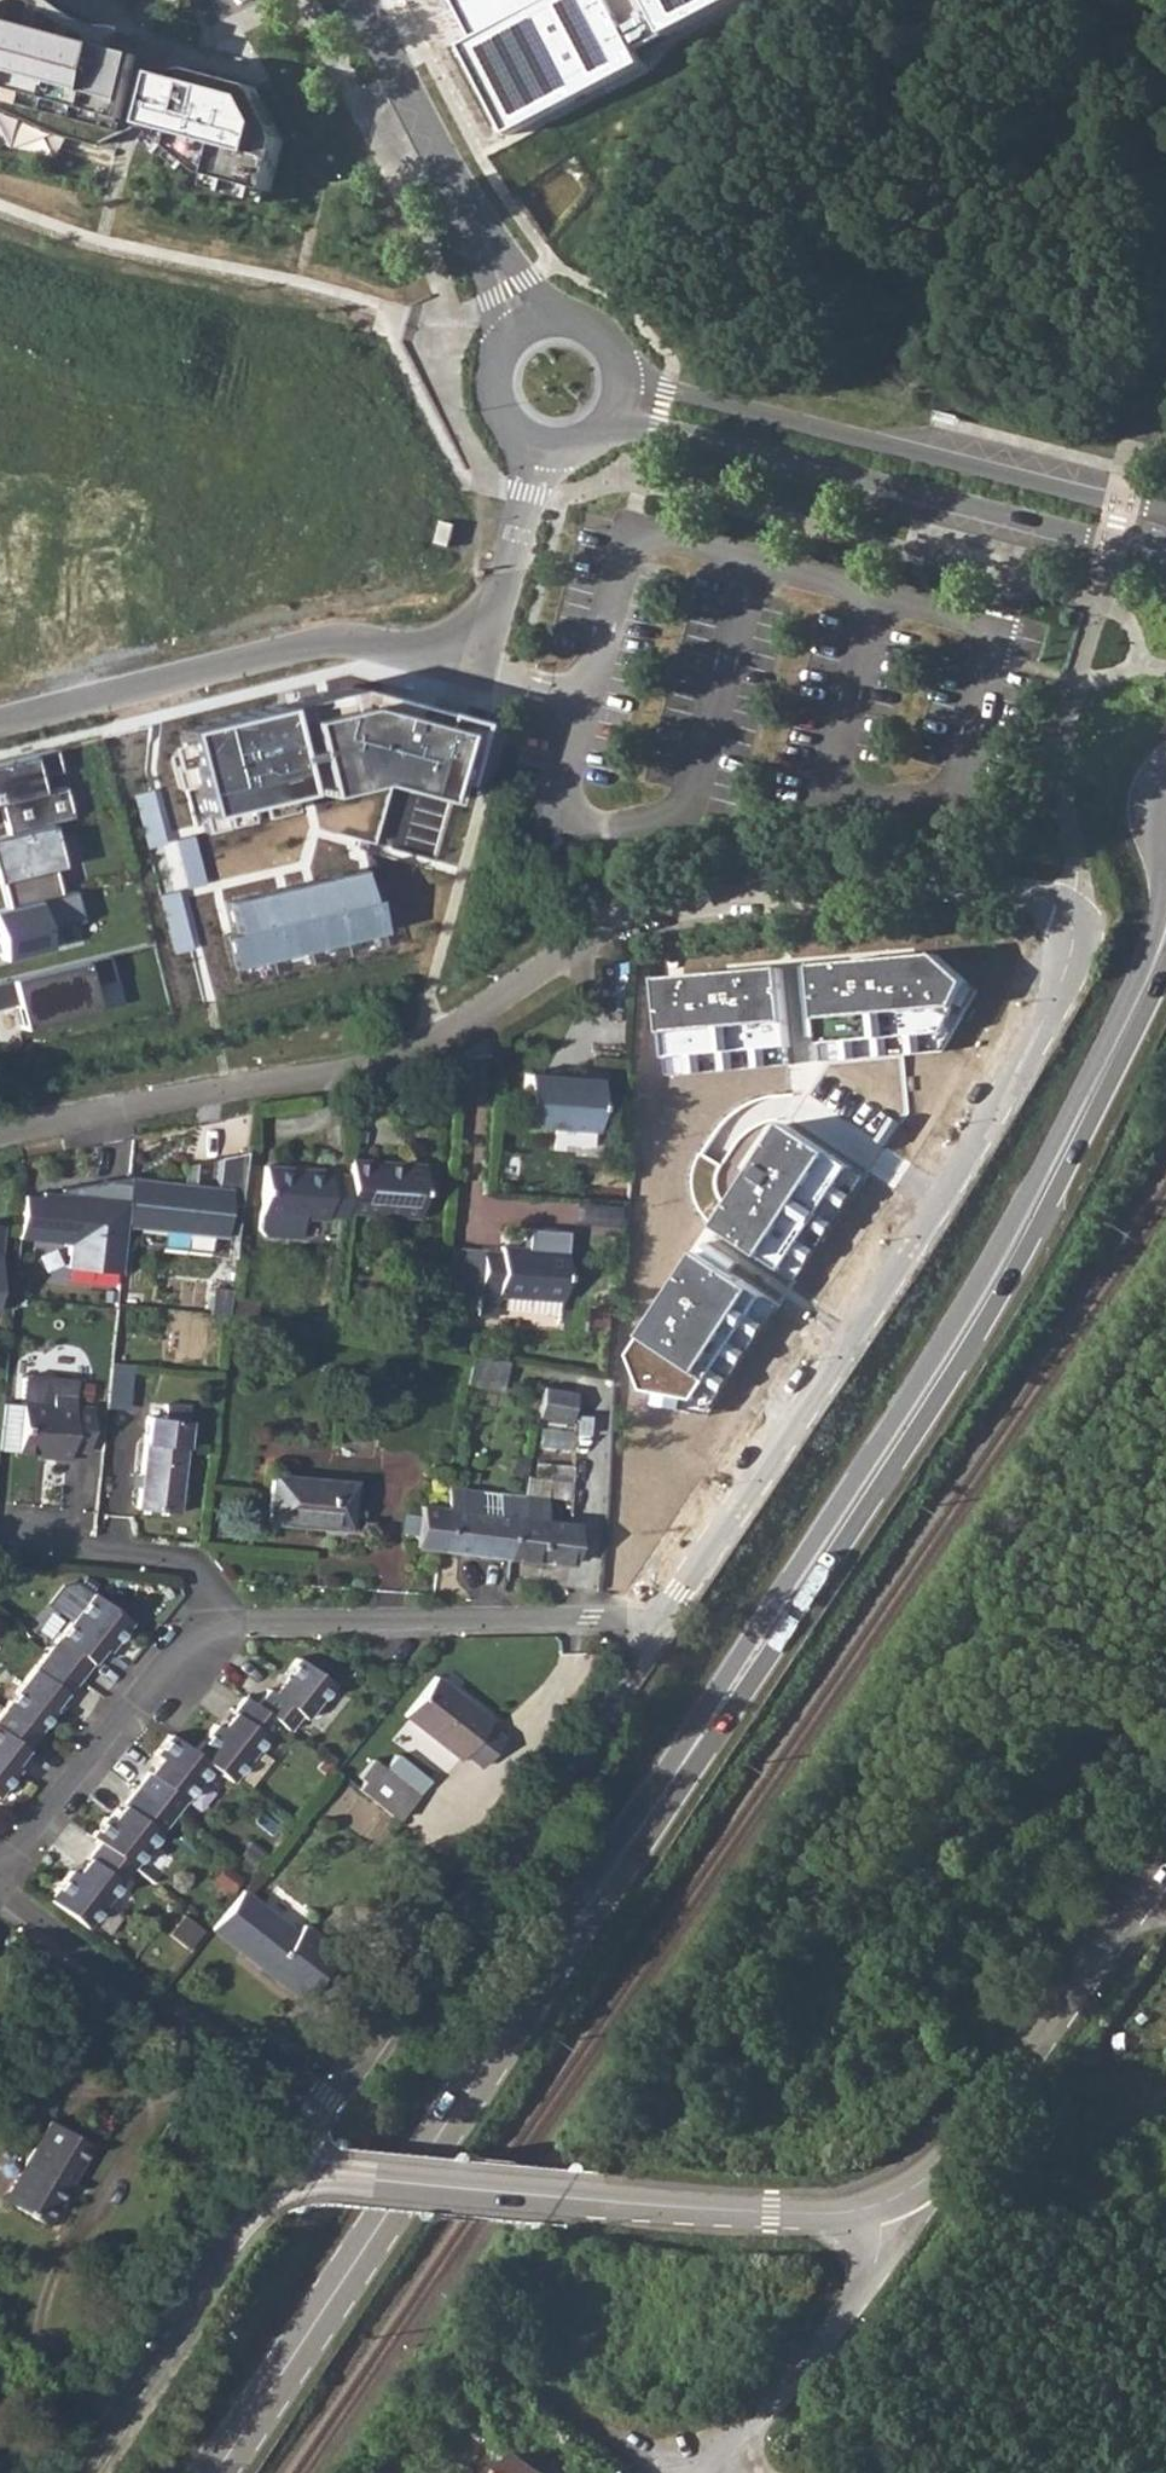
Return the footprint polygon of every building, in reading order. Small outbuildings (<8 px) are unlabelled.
[(11,95),(49,110),(60,136),(100,146),(122,137),(147,45),(128,34),(96,44),(75,38),(64,3),(54,0),(0,0),(0,100),(11,95)] [(510,135),(646,65),(639,51),(738,0),(457,0),(477,39),(464,47),(510,135)] [(128,34),(64,3),(75,38),(96,44),(128,34)] [(161,74),(147,45),(122,137),(147,126),(161,74)] [(161,74),(147,126),(206,175),(271,192),(284,140),(257,88),(195,71),(161,74)] [(60,136),(49,110),(11,95),(0,100),(0,107),(60,136)] [(964,415),(941,410),(940,415),(938,420),(962,426),(964,415)] [(371,782),(448,802),(471,721),(351,688),(182,730),(207,832),(226,828),(224,818),(371,782)] [(0,765),(0,803),(6,801),(13,834),(59,822),(78,817),(69,786),(51,791),(46,772),(64,767),(60,750),(0,765)] [(13,834),(0,837),(0,869),(10,906),(65,892),(59,873),(70,869),(59,822),(13,834)] [(374,933),(358,869),(227,902),(234,932),(224,935),(233,968),(374,933)] [(0,909),(0,958),(46,947),(42,930),(80,920),(72,891),(65,892),(10,906),(0,909)] [(923,952),(802,968),(810,1056),(933,1048),(950,980),(923,952)] [(0,982),(0,1007),(13,1003),(20,1028),(94,1010),(88,985),(111,979),(105,956),(0,982)] [(770,968),(645,980),(659,1076),(781,1064),(770,968)] [(523,1076),(519,1125),(554,1128),(552,1149),(561,1149),(561,1144),(592,1145),(596,1081),(523,1076)] [(770,1123),(707,1228),(794,1284),(859,1173),(770,1123)] [(132,1176),(126,1228),(236,1238),(248,1150),(222,1160),(219,1187),(132,1176)] [(347,1176),(344,1215),(417,1219),(421,1165),(348,1160),(347,1176)] [(325,1217),(344,1219),(344,1215),(347,1176),(328,1175),(328,1172),(263,1167),(258,1230),(263,1239),(300,1241),(302,1219),(324,1220),(325,1217)] [(121,1271),(126,1228),(132,1176),(64,1186),(63,1192),(25,1188),(21,1236),(72,1241),(70,1266),(121,1271)] [(486,1297),(485,1319),(501,1320),(503,1298),(568,1303),(572,1233),(535,1230),(533,1251),(506,1250),(506,1254),(489,1253),(488,1261),(486,1297)] [(690,1248),(623,1356),(636,1391),(686,1399),(709,1410),(778,1303),(690,1248)] [(486,1297),(488,1261),(444,1258),(441,1294),(486,1297)] [(228,1302),(226,1319),(242,1321),(243,1303),(228,1302)] [(340,1322),(339,1334),(357,1336),(358,1323),(340,1322)] [(466,1373),(464,1386),(500,1392),(505,1363),(469,1357),(466,1373)] [(573,1371),(597,1375),(599,1364),(575,1360),(573,1371)] [(599,1364),(597,1375),(612,1377),(612,1366),(599,1364)] [(109,1367),(104,1409),(124,1411),(128,1369),(109,1367)] [(49,1456),(64,1458),(72,1388),(50,1385),(49,1404),(19,1402),(14,1449),(49,1453),(49,1456)] [(72,1388),(64,1458),(68,1458),(69,1445),(85,1446),(88,1398),(74,1397),(74,1389),(72,1388)] [(547,1391),(542,1419),(575,1421),(579,1395),(547,1391)] [(147,1418),(137,1511),(175,1515),(186,1417),(188,1409),(164,1407),(163,1420),(147,1418)] [(533,1488),(565,1498),(572,1473),(540,1463),(533,1488)] [(266,1524),(325,1530),(325,1523),(347,1524),(351,1483),(271,1475),(266,1524)] [(444,1507),(438,1552),(504,1561),(509,1517),(518,1518),(521,1496),(498,1494),(495,1514),(475,1511),(478,1491),(447,1486),(444,1507)] [(509,1517),(504,1561),(567,1569),(573,1525),(543,1521),(546,1500),(521,1496),(518,1518),(509,1517)] [(413,1536),(412,1550),(438,1552),(444,1507),(418,1504),(416,1519),(404,1517),(402,1535),(413,1536)] [(91,1593),(44,1653),(78,1678),(102,1648),(106,1651),(128,1622),(91,1593)] [(78,1678),(44,1653),(2,1708),(3,1709),(35,1733),(78,1678)] [(264,1686),(251,1702),(278,1723),(283,1727),(295,1711),(300,1716),(327,1682),(292,1655),(267,1688),(264,1686)] [(432,1678),(402,1717),(457,1760),(462,1754),(479,1767),(499,1741),(482,1728),(488,1721),(432,1678)] [(215,1724),(193,1753),(210,1766),(231,1782),(278,1723),(251,1702),(245,1698),(221,1729),(215,1724)] [(3,1709),(0,1712),(0,1790),(17,1769),(12,1765),(24,1749),(23,1748),(35,1733),(3,1709)] [(158,1757),(134,1789),(171,1817),(210,1766),(193,1753),(169,1734),(154,1754),(158,1757)] [(368,1782),(362,1789),(401,1820),(434,1782),(400,1757),(390,1771),(377,1761),(363,1779),(368,1782)] [(171,1817),(134,1789),(110,1820),(105,1817),(90,1835),(99,1843),(132,1868),(171,1817)] [(99,1843),(75,1874),(70,1870),(48,1899),(85,1928),(132,1868),(99,1843)] [(242,1892),(211,1930),(288,1991),(326,1942),(303,1924),(295,1934),(242,1892)] [(49,2123),(2,2201),(40,2224),(87,2145),(49,2123)] [(476,2464),(489,2472),(492,2472),(507,2453),(491,2442),(476,2464)] [(503,2472),(548,2472),(518,2452),(503,2472)]
